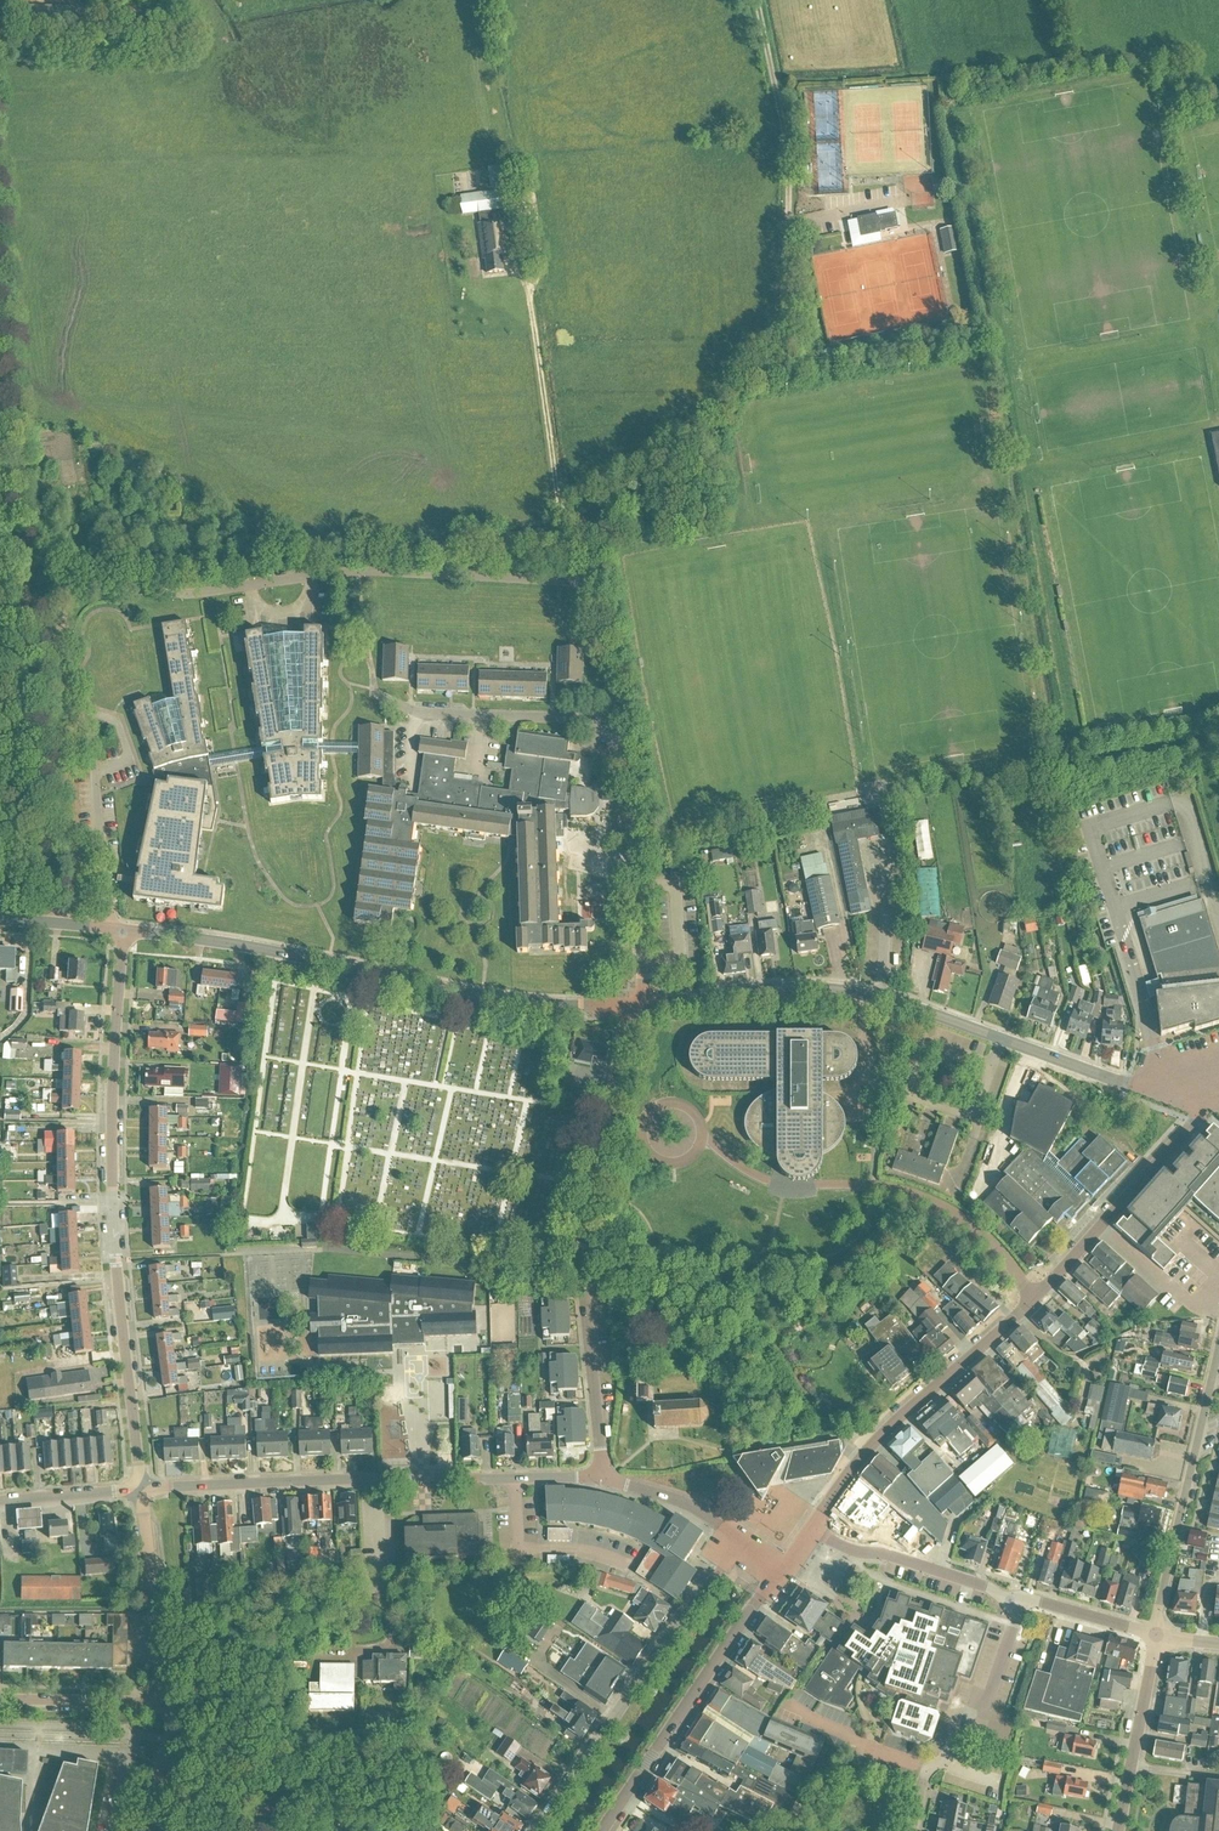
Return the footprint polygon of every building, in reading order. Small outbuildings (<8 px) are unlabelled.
[(17,8),(16,31),(56,31),(56,8),(17,8)] [(92,20),(78,20),(78,32),(92,32),(92,20)] [(461,198),(463,214),(506,209),(501,167),(488,168),(491,188),(488,189),(489,193),(491,192),(492,194),(461,198)] [(876,219),(876,218),(876,216),(856,220),(860,239),(880,235),(879,233),(898,229),(898,227),(901,227),(898,215),(896,216),(895,215),(876,219)] [(502,257),(511,256),(507,223),(478,226),(482,260),(484,260),(486,274),(504,272),(502,257)] [(960,252),(955,228),(940,231),(945,255),(960,252)] [(1210,437),(1218,484),(1218,435),(1210,437)] [(177,494),(166,495),(167,504),(178,503),(177,494)] [(218,811),(210,768),(209,758),(206,742),(204,743),(201,728),(204,728),(199,698),(196,698),(194,684),(196,683),(191,653),(189,654),(187,639),(189,639),(186,623),(162,627),(175,702),(153,708),(150,701),(134,706),(136,712),(134,712),(145,743),(148,742),(153,756),(150,757),(155,771),(158,770),(162,779),(158,781),(138,872),(134,901),(222,912),(225,890),(219,889),(219,883),(196,880),(202,831),(212,832),(218,811)] [(262,749),(264,759),(267,774),(269,774),(271,788),(269,789),(272,804),(273,804),(291,801),(303,800),(322,801),(322,785),(320,785),(320,770),(322,770),(323,755),(323,744),(323,729),(321,729),(321,714),(323,714),(323,684),(321,684),(321,669),(324,669),(324,639),(322,638),(322,631),(305,630),(305,638),(264,641),(263,633),(246,636),(247,644),(245,644),(250,675),(252,674),(255,689),(252,689),(258,719),(260,719),(262,733),(260,734),(262,749)] [(384,648),(384,665),(409,666),(409,648),(384,648)] [(558,649),(557,667),(583,667),(583,650),(558,649)] [(384,665),(383,678),(383,682),(409,683),(409,666),(384,665)] [(418,667),(417,692),(434,693),(435,667),(418,667)] [(452,668),(435,667),(434,693),(452,693),(452,668)] [(557,684),(582,685),(583,667),(557,667),(557,684)] [(452,668),(452,693),(469,694),(470,668),(452,668)] [(496,699),(496,673),(479,673),(479,698),(496,699)] [(513,674),(496,673),(496,699),(513,699),(513,674)] [(530,674),(513,674),(513,699),(530,700),(530,674)] [(547,675),(530,674),(530,700),(547,700),(547,675)] [(359,744),(359,755),(358,779),(383,779),(383,791),(370,789),(365,823),(368,823),(354,923),(380,927),(380,923),(385,923),(384,927),(385,929),(387,930),(389,930),(392,928),(394,912),(411,914),(421,847),(412,846),(414,827),(466,833),(465,838),(485,840),(486,836),(509,839),(509,837),(518,838),(521,929),(522,929),(522,933),(517,933),(517,954),(529,953),(529,950),(554,949),(554,951),(565,951),(565,953),(588,952),(587,934),(586,934),(586,933),(592,932),(593,931),(594,930),(595,928),(594,926),(592,925),(586,925),(581,925),(581,928),(559,929),(559,928),(556,839),(564,839),(563,816),(555,816),(555,812),(570,811),(571,819),(587,817),(594,815),(598,809),(598,801),(595,795),(588,791),(583,791),(572,789),(571,795),(566,795),(570,764),(576,765),(579,764),(580,762),(580,760),(580,759),(577,757),(568,756),(570,740),(518,732),(516,749),(508,747),(504,769),(513,771),(510,793),(472,787),(472,784),(454,782),(456,760),(466,761),(468,744),(451,741),(451,744),(421,739),(419,755),(424,756),(418,796),(407,795),(407,791),(406,788),(405,788),(403,787),(401,788),(396,783),(393,775),(394,734),(385,733),(384,728),(359,728),(359,744)] [(906,780),(891,783),(894,797),(909,794),(906,780)] [(879,809),(831,818),(836,845),(838,845),(856,841),(884,836),(879,809)] [(838,845),(852,916),(870,912),(865,887),(856,841),(838,845)] [(801,860),(815,923),(793,926),(794,940),(796,939),(798,955),(818,952),(816,937),(814,937),(813,932),(840,926),(827,866),(824,866),(821,855),(801,860)] [(938,880),(937,867),(918,868),(918,880),(926,880),(926,881),(938,880)] [(758,892),(745,893),(748,916),(761,914),(758,892)] [(1203,901),(1145,918),(1139,920),(1162,996),(1156,996),(1161,1037),(1173,1034),(1174,1036),(1194,1030),(1195,1033),(1218,1026),(1218,952),(1203,901)] [(711,919),(720,918),(718,903),(709,904),(711,919)] [(1066,921),(1075,919),(1073,909),(1063,911),(1066,921)] [(1066,924),(1066,921),(1064,917),(1056,919),(1058,927),(1066,924)] [(1025,931),(1037,929),(1035,919),(1023,922),(1025,931)] [(713,934),(723,933),(722,921),(712,922),(713,934)] [(759,932),(757,932),(760,958),(774,956),(771,932),(778,931),(777,921),(758,924),(759,932)] [(964,977),(967,965),(954,962),(955,960),(950,959),(953,945),(960,947),(965,929),(932,921),(924,953),(939,956),(933,981),(936,982),(934,992),(943,994),(944,992),(947,992),(952,974),(964,977)] [(1003,936),(1016,937),(1017,922),(1004,921),(1003,936)] [(724,976),(746,973),(744,957),(751,956),(748,935),(729,938),(731,955),(721,956),(724,976)] [(1063,953),(1070,953),(1070,943),(1062,943),(1063,953)] [(1000,975),(989,1005),(1008,1012),(1018,982),(1014,981),(1022,959),(1017,957),(1019,950),(1005,945),(1003,952),(1001,951),(996,965),(1006,968),(1003,977),(1000,975)] [(6,972),(6,983),(16,984),(17,970),(13,969),(14,952),(0,952),(0,972),(6,972)] [(82,984),(84,964),(69,963),(68,975),(57,974),(57,970),(50,970),(49,982),(57,983),(57,982),(82,984)] [(1049,979),(1056,978),(1054,968),(1048,969),(1049,979)] [(159,972),(157,989),(170,990),(169,1002),(183,1004),(184,995),(179,995),(179,991),(180,991),(181,974),(171,973),(159,972)] [(221,975),(204,972),(202,987),(198,986),(197,996),(204,997),(205,988),(219,989),(221,975)] [(238,977),(221,975),(219,989),(233,991),(231,1001),(239,1002),(240,992),(236,991),(238,977)] [(1039,1023),(1050,992),(1054,982),(1042,978),(1038,988),(1041,989),(1037,1001),(1034,1001),(1027,1019),(1039,1023)] [(1068,1002),(1076,1005),(1082,991),(1073,988),(1068,1002)] [(22,1014),(23,991),(10,990),(9,1013),(22,1014)] [(1060,996),(1050,992),(1039,1023),(1051,1028),(1058,1009),(1055,1008),(1060,996)] [(1095,992),(1093,1005),(1101,1006),(1103,993),(1095,992)] [(1109,997),(1104,996),(1103,1007),(1114,1008),(1114,1012),(1115,1008),(1111,1007),(1112,997),(1109,997)] [(1119,997),(1109,997),(1112,997),(1111,1007),(1115,1008),(1114,1012),(1112,1046),(1121,1047),(1123,1024),(1121,1024),(1122,1012),(1122,1008),(1118,1007),(1119,997)] [(1088,1004),(1082,1002),(1081,1002),(1077,1013),(1075,1012),(1067,1033),(1076,1037),(1088,1004)] [(53,1005),(43,1004),(43,1013),(55,1014),(55,1005),(53,1005)] [(250,1026),(253,1007),(238,1004),(236,1014),(235,1023),(250,1026)] [(1088,1004),(1076,1037),(1085,1040),(1093,1019),(1090,1018),(1094,1007),(1088,1004)] [(177,1014),(169,1014),(169,1021),(183,1021),(184,1010),(177,1009),(177,1014)] [(68,1032),(68,1033),(82,1034),(83,1015),(73,1015),(73,1012),(57,1011),(57,1018),(60,1018),(59,1032),(68,1032)] [(235,1023),(236,1014),(217,1011),(215,1020),(235,1023)] [(1114,1012),(1107,1011),(1106,1023),(1104,1023),(1102,1045),(1112,1046),(1114,1012)] [(191,1026),(191,1037),(207,1038),(207,1037),(207,1027),(191,1026)] [(150,1034),(149,1049),(167,1050),(167,1052),(178,1053),(179,1035),(158,1033),(158,1035),(150,1034)] [(695,1046),(692,1051),(690,1057),(690,1064),(692,1070),(695,1075),(700,1079),(706,1082),(712,1083),(777,1083),(777,1092),(769,1094),(762,1098),(756,1103),(751,1109),(748,1115),(747,1117),(746,1125),(746,1133),(749,1140),(755,1147),(761,1153),(769,1157),(777,1159),(778,1165),(779,1171),(783,1176),(787,1180),(793,1182),(798,1184),(804,1183),(810,1181),(814,1178),(818,1174),(821,1168),(823,1162),(823,1156),(829,1153),(834,1149),(839,1144),(843,1138),(845,1131),(846,1125),(844,1117),(840,1110),(836,1104),(830,1099),(823,1096),(822,1083),(835,1083),(842,1082),(848,1079),(852,1075),(856,1069),(857,1063),(857,1057),(855,1051),(852,1045),(847,1041),(841,1038),(835,1038),(712,1038),(706,1039),(700,1041),(695,1046)] [(15,1051),(25,1051),(26,1041),(11,1040),(9,1040),(3,1045),(2,1060),(14,1061),(15,1051)] [(581,1041),(576,1061),(591,1065),(593,1059),(595,1060),(597,1062),(605,1064),(609,1048),(581,1041)] [(63,1067),(80,1068),(80,1053),(64,1053),(63,1067)] [(43,1072),(43,1067),(44,1062),(34,1062),(34,1072),(43,1072)] [(220,1096),(241,1097),(241,1096),(245,1096),(246,1074),(242,1074),(242,1066),(221,1065),(220,1096)] [(80,1068),(63,1067),(63,1073),(63,1082),(79,1083),(80,1068)] [(147,1072),(147,1088),(165,1089),(165,1095),(184,1096),(184,1090),(185,1090),(186,1076),(189,1076),(189,1071),(186,1070),(186,1069),(165,1068),(165,1072),(159,1071),(159,1073),(147,1072)] [(63,1082),(62,1096),(62,1097),(79,1097),(79,1083),(63,1082)] [(42,1101),(49,1102),(49,1096),(50,1096),(51,1091),(42,1090),(42,1101)] [(1084,1205),(1078,1199),(1084,1192),(1092,1199),(1126,1163),(1099,1138),(1090,1148),(1081,1140),(1059,1164),(1049,1155),(1051,1152),(1072,1111),(1056,1102),(1053,1101),(1054,1098),(1037,1093),(1024,1116),(1015,1115),(1010,1143),(1027,1152),(1004,1177),(1008,1181),(985,1205),(1030,1248),(1037,1241),(1033,1238),(1050,1219),(1057,1225),(1064,1218),(1069,1223),(1084,1205)] [(49,1096),(49,1102),(49,1104),(59,1104),(59,1103),(62,1104),(62,1111),(78,1112),(79,1097),(62,1097),(50,1096),(49,1096)] [(211,1100),(196,1100),(196,1109),(211,1109),(211,1100)] [(151,1110),(151,1124),(168,1125),(179,1125),(187,1125),(187,1119),(188,1119),(189,1106),(177,1106),(177,1114),(179,1114),(179,1117),(168,1117),(168,1110),(151,1110)] [(4,1122),(20,1122),(20,1112),(4,1112),(4,1122)] [(151,1124),(151,1139),(168,1139),(168,1136),(168,1132),(168,1125),(151,1124)] [(940,1125),(931,1158),(900,1149),(894,1169),(944,1183),(959,1130),(940,1125)] [(1183,1212),(1193,1200),(1200,1206),(1218,1223),(1218,1133),(1213,1127),(1200,1141),(1181,1163),(1169,1177),(1165,1174),(1152,1188),(1116,1229),(1164,1271),(1176,1257),(1157,1240),(1183,1212)] [(73,1134),(56,1134),(56,1149),(73,1149),(73,1134)] [(151,1139),(151,1154),(167,1154),(168,1146),(168,1139),(151,1139)] [(56,1149),(56,1163),(73,1163),(73,1149),(56,1149)] [(1,1154),(0,1163),(13,1163),(13,1155),(1,1154)] [(151,1154),(151,1169),(167,1169),(167,1161),(167,1154),(151,1154)] [(56,1178),(73,1178),(73,1163),(56,1163),(56,1178)] [(192,1176),(192,1180),(191,1180),(191,1182),(182,1182),(182,1190),(191,1190),(191,1193),(211,1192),(211,1191),(215,1191),(214,1182),(218,1182),(217,1177),(211,1177),(211,1180),(207,1180),(207,1175),(192,1176)] [(45,1178),(45,1185),(57,1185),(57,1193),(73,1193),(73,1178),(56,1178),(45,1178)] [(176,1196),(168,1196),(168,1190),(151,1190),(152,1205),(169,1204),(180,1204),(188,1203),(188,1198),(181,1198),(180,1194),(176,1194),(176,1196)] [(221,1213),(221,1198),(208,1199),(209,1214),(221,1213)] [(169,1204),(152,1205),(152,1220),(169,1219),(169,1204)] [(74,1214),(58,1215),(59,1230),(75,1229),(74,1214)] [(169,1219),(152,1220),(153,1234),(170,1234),(169,1219)] [(302,1249),(317,1248),(315,1224),(306,1225),(307,1242),(302,1242),(302,1249)] [(75,1229),(59,1230),(59,1238),(60,1245),(76,1244),(75,1229)] [(170,1234),(153,1234),(154,1249),(171,1248),(170,1234)] [(1109,1282),(1118,1291),(1120,1288),(1123,1291),(1122,1291),(1144,1311),(1157,1296),(1136,1276),(1135,1277),(1132,1274),(1134,1271),(1103,1243),(1092,1256),(1095,1259),(1090,1264),(1107,1280),(1109,1277),(1111,1279),(1109,1282)] [(76,1244),(60,1245),(61,1259),(77,1258),(76,1244)] [(49,1254),(41,1255),(41,1266),(49,1265),(49,1259),(49,1254)] [(61,1259),(49,1259),(49,1265),(49,1267),(61,1267),(61,1274),(78,1273),(77,1258),(61,1259)] [(984,1324),(998,1309),(957,1275),(956,1275),(952,1271),(953,1271),(947,1264),(933,1277),(944,1288),(943,1289),(984,1324)] [(1109,1282),(1106,1285),(1084,1265),(1073,1277),(1088,1291),(1089,1291),(1108,1309),(1121,1294),(1118,1291),(1109,1282)] [(3,1288),(17,1287),(16,1267),(2,1268),(3,1288)] [(152,1286),(167,1284),(166,1275),(176,1274),(175,1267),(151,1269),(152,1286)] [(329,1285),(312,1283),(310,1301),(319,1301),(320,1318),(311,1318),(312,1335),(320,1335),(320,1340),(319,1340),(320,1357),(393,1354),(393,1348),(416,1347),(416,1344),(425,1344),(424,1339),(478,1337),(477,1314),(473,1314),(473,1307),(475,1286),(392,1278),(392,1284),(329,1279),(329,1285)] [(1068,1282),(1059,1293),(1076,1309),(1078,1307),(1090,1319),(1096,1313),(1092,1308),(1084,1301),(1086,1299),(1068,1282)] [(167,1284),(152,1286),(154,1303),(169,1301),(182,1300),(182,1296),(178,1296),(168,1297),(167,1284)] [(932,1310),(934,1312),(940,1306),(916,1284),(910,1290),(909,1291),(911,1293),(931,1311),(932,1310)] [(911,1293),(909,1291),(900,1301),(910,1310),(919,1321),(923,1326),(913,1334),(921,1344),(937,1364),(945,1357),(955,1348),(945,1335),(941,1337),(937,1331),(939,1330),(941,1333),(947,1329),(934,1312),(932,1310),(931,1311),(911,1293)] [(28,1293),(13,1295),(14,1303),(29,1302),(28,1293)] [(84,1294),(68,1296),(69,1305),(58,1306),(58,1307),(49,1307),(50,1313),(58,1312),(70,1311),(86,1309),(84,1294)] [(866,1302),(873,1310),(881,1303),(873,1295),(866,1302)] [(57,1306),(57,1303),(62,1303),(62,1296),(55,1296),(55,1297),(46,1298),(47,1307),(57,1306)] [(182,1300),(169,1301),(154,1303),(155,1320),(180,1317),(179,1310),(170,1311),(169,1305),(179,1304),(179,1303),(182,1303),(182,1300)] [(541,1301),(542,1321),(570,1320),(569,1309),(567,1303),(549,1303),(549,1301),(541,1301)] [(202,1303),(203,1311),(210,1310),(209,1302),(202,1303)] [(2,1312),(14,1312),(13,1303),(2,1304),(2,1312)] [(966,1337),(976,1328),(958,1307),(956,1309),(951,1303),(943,1310),(966,1337)] [(212,1309),(214,1322),(237,1320),(236,1307),(212,1309)] [(1031,1320),(1045,1334),(1047,1332),(1053,1338),(1061,1330),(1071,1340),(1066,1345),(1075,1354),(1088,1349),(1077,1339),(1084,1332),(1065,1314),(1058,1321),(1045,1307),(1031,1320)] [(88,1324),(86,1309),(70,1311),(71,1326),(88,1324)] [(893,1315),(880,1325),(875,1319),(865,1328),(870,1334),(869,1334),(885,1354),(869,1366),(889,1391),(911,1374),(895,1354),(913,1340),(893,1315)] [(542,1321),(543,1341),(551,1341),(551,1338),(568,1337),(570,1331),(570,1320),(542,1321)] [(1093,1320),(1084,1329),(1089,1334),(1099,1343),(1107,1334),(1093,1320)] [(848,1326),(853,1333),(859,1329),(855,1321),(848,1326)] [(1195,1336),(1197,1326),(1183,1323),(1179,1339),(1157,1333),(1155,1342),(1196,1352),(1199,1337),(1195,1336)] [(88,1324),(71,1326),(73,1340),(89,1338),(88,1324)] [(1050,1415),(1062,1429),(1078,1415),(1066,1402),(1064,1403),(1045,1381),(1046,1380),(1033,1365),(1045,1353),(1023,1328),(1010,1340),(1013,1344),(1001,1355),(1016,1372),(1014,1373),(1032,1393),(1033,1392),(1052,1414),(1050,1415)] [(1089,1334),(1087,1337),(1093,1344),(1091,1345),(1092,1348),(1096,1346),(1099,1343),(1089,1334)] [(160,1354),(174,1353),(173,1343),(183,1341),(182,1335),(158,1338),(160,1354)] [(53,1337),(54,1347),(62,1346),(61,1336),(53,1337)] [(89,1338),(73,1340),(75,1355),(91,1353),(89,1338)] [(49,1348),(41,1349),(42,1359),(50,1359),(49,1348)] [(1193,1359),(1172,1354),(1164,1352),(1161,1366),(1162,1367),(1162,1368),(1169,1369),(1169,1370),(1177,1372),(1178,1370),(1190,1373),(1193,1359)] [(176,1365),(174,1353),(160,1354),(162,1371),(187,1368),(186,1363),(176,1365)] [(539,1355),(539,1365),(547,1365),(547,1355),(539,1355)] [(549,1355),(550,1376),(577,1374),(577,1362),(575,1357),(557,1357),(557,1355),(549,1355)] [(239,1356),(224,1358),(225,1365),(240,1363),(239,1356)] [(1148,1368),(1157,1370),(1158,1370),(1159,1370),(1161,1362),(1140,1357),(1138,1365),(1143,1367),(1148,1368)] [(1009,1382),(989,1358),(972,1373),(985,1389),(1014,1422),(1021,1416),(1028,1424),(1043,1411),(1033,1399),(1028,1404),(1013,1386),(1006,1392),(1003,1388),(1009,1382)] [(188,1361),(190,1371),(201,1370),(200,1359),(188,1361)] [(244,1381),(242,1367),(235,1368),(236,1382),(244,1381)] [(1157,1370),(1148,1368),(1143,1367),(1141,1377),(1155,1380),(1157,1370)] [(187,1368),(162,1371),(164,1388),(179,1386),(189,1385),(188,1378),(178,1379),(177,1373),(187,1371),(187,1368)] [(89,1387),(87,1372),(25,1380),(28,1402),(90,1393),(89,1387)] [(559,1395),(559,1392),(576,1392),(578,1385),(577,1374),(550,1376),(551,1396),(559,1395)] [(970,1374),(949,1393),(965,1410),(969,1407),(973,1411),(978,1407),(980,1410),(983,1407),(992,1417),(991,1418),(1003,1432),(1014,1422),(985,1389),(984,1390),(970,1374)] [(1188,1384),(1188,1383),(1170,1379),(1158,1377),(1156,1384),(1169,1387),(1167,1394),(1185,1398),(1185,1396),(1188,1397),(1189,1389),(1190,1384),(1188,1384)] [(1101,1404),(1105,1388),(1091,1385),(1087,1400),(1088,1401),(1086,1408),(1084,1414),(1092,1416),(1088,1431),(1094,1432),(1101,1403),(1101,1404)] [(1148,1394),(1131,1390),(1111,1385),(1103,1422),(1098,1439),(1105,1441),(1103,1449),(1113,1452),(1113,1453),(1151,1462),(1152,1457),(1157,1458),(1159,1448),(1154,1447),(1155,1443),(1123,1435),(1125,1426),(1122,1425),(1129,1399),(1146,1403),(1148,1394)] [(228,1391),(229,1405),(235,1404),(235,1405),(242,1405),(243,1412),(251,1411),(250,1396),(249,1396),(249,1389),(237,1390),(237,1391),(228,1391)] [(302,1410),(302,1392),(292,1392),(293,1410),(302,1410)] [(522,1424),(521,1396),(508,1397),(509,1424),(522,1424)] [(532,1408),(532,1398),(523,1399),(524,1409),(532,1408)] [(956,1414),(942,1398),(934,1404),(919,1417),(915,1421),(934,1443),(935,1442),(940,1448),(947,1443),(959,1457),(973,1445),(971,1443),(978,1438),(989,1452),(997,1445),(972,1417),(967,1421),(959,1412),(956,1414)] [(467,1399),(458,1399),(458,1424),(467,1424),(467,1399)] [(700,1404),(654,1406),(655,1430),(701,1427),(708,1420),(707,1410),(700,1404)] [(54,1416),(53,1407),(36,1408),(36,1417),(54,1416)] [(1179,1424),(1182,1412),(1161,1408),(1161,1409),(1148,1407),(1147,1416),(1159,1418),(1157,1428),(1177,1433),(1178,1430),(1179,1431),(1180,1428),(1180,1425),(1179,1424)] [(343,1456),(358,1455),(356,1412),(356,1408),(349,1408),(349,1418),(350,1418),(350,1428),(352,1428),(352,1431),(342,1431),(343,1456)] [(559,1430),(560,1450),(568,1449),(568,1447),(585,1446),(586,1440),(586,1429),(585,1417),(583,1411),(566,1412),(566,1409),(558,1410),(559,1430)] [(105,1412),(95,1413),(96,1427),(107,1426),(105,1412)] [(362,1412),(356,1412),(358,1455),(372,1455),(372,1431),(361,1432),(361,1428),(363,1428),(362,1412)] [(205,1416),(205,1429),(213,1429),(212,1416),(205,1416)] [(541,1457),(540,1425),(540,1416),(529,1416),(530,1438),(527,1438),(528,1457),(541,1457)] [(247,1460),(246,1427),(242,1427),(242,1419),(228,1419),(228,1428),(229,1460),(247,1460)] [(316,1457),(330,1456),(330,1433),(319,1434),(319,1430),(323,1430),(322,1420),(314,1421),(316,1457)] [(316,1457),(314,1421),(306,1421),(307,1431),(310,1431),(311,1434),(300,1434),(301,1457),(316,1457)] [(274,1459),(272,1422),(266,1423),(266,1432),(268,1432),(268,1435),(258,1436),(259,1459),(274,1459)] [(274,1459),(289,1458),(288,1434),(277,1435),(277,1432),(279,1432),(278,1422),(272,1422),(274,1459)] [(550,1425),(540,1425),(541,1457),(554,1457),(554,1437),(550,1437),(550,1425)] [(35,1439),(34,1427),(26,1427),(27,1439),(35,1439)] [(229,1460),(228,1428),(221,1428),(221,1434),(222,1434),(222,1439),(211,1439),(212,1461),(229,1460)] [(498,1459),(514,1458),(514,1437),(512,1437),(512,1428),(504,1428),(504,1437),(497,1438),(498,1459)] [(922,1442),(909,1428),(888,1448),(907,1467),(903,1473),(927,1500),(928,1499),(942,1514),(952,1506),(960,1515),(975,1502),(952,1474),(939,1459),(934,1454),(922,1442)] [(181,1430),(183,1462),(200,1461),(199,1439),(189,1439),(189,1429),(181,1430)] [(183,1462),(181,1430),(174,1430),(174,1436),(175,1436),(175,1441),(164,1441),(165,1463),(183,1462)] [(464,1460),(478,1459),(478,1439),(476,1439),(476,1431),(463,1431),(464,1439),(463,1439),(464,1460)] [(755,1443),(764,1441),(763,1433),(753,1435),(755,1443)] [(95,1440),(98,1467),(111,1466),(109,1439),(95,1440)] [(95,1440),(82,1441),(84,1468),(98,1467),(95,1440)] [(82,1441),(69,1442),(71,1469),(84,1468),(82,1441)] [(69,1442),(56,1443),(58,1470),(71,1469),(69,1442)] [(58,1470),(56,1443),(42,1444),(45,1471),(58,1470)] [(793,1454),(785,1484),(793,1483),(792,1479),(801,1477),(802,1482),(817,1479),(817,1475),(826,1473),(834,1472),(842,1458),(841,1453),(840,1450),(839,1443),(828,1445),(828,1448),(793,1454)] [(15,1447),(17,1474),(30,1473),(28,1446),(15,1447)] [(17,1474),(15,1447),(1,1448),(4,1475),(17,1474)] [(975,1500),(1014,1467),(997,1447),(959,1481),(975,1500)] [(1093,1458),(1123,1464),(1124,1456),(1095,1450),(1093,1458)] [(738,1467),(747,1480),(757,1495),(758,1494),(767,1493),(769,1489),(785,1460),(780,1453),(780,1452),(743,1458),(743,1459),(738,1467)] [(862,1477),(859,1481),(890,1508),(894,1512),(918,1533),(919,1533),(920,1533),(923,1529),(931,1537),(937,1530),(944,1537),(949,1525),(927,1500),(903,1473),(902,1474),(880,1457),(871,1467),(871,1466),(870,1468),(863,1476),(862,1477)] [(1167,1485),(1137,1478),(1139,1473),(1123,1470),(1117,1496),(1143,1502),(1144,1497),(1152,1498),(1152,1497),(1164,1500),(1167,1485)] [(837,1511),(849,1522),(851,1520),(855,1523),(853,1525),(870,1531),(876,1524),(881,1518),(890,1508),(859,1481),(850,1493),(854,1496),(849,1501),(846,1499),(845,1500),(837,1511)] [(565,1489),(546,1489),(547,1520),(563,1520),(577,1521),(595,1525),(625,1534),(651,1550),(636,1575),(677,1603),(697,1573),(684,1564),(704,1535),(680,1519),(675,1526),(652,1514),(636,1506),(618,1500),(601,1496),(583,1493),(565,1492),(565,1489)] [(1107,1505),(1109,1495),(1100,1493),(1100,1492),(1086,1489),(1084,1501),(1098,1504),(1098,1503),(1107,1505)] [(339,1526),(358,1525),(356,1495),(342,1496),(343,1506),(338,1506),(339,1526)] [(987,1502),(982,1497),(976,1503),(980,1508),(987,1502)] [(296,1498),(287,1499),(285,1501),(285,1509),(283,1510),(285,1538),(301,1537),(301,1526),(300,1515),(299,1515),(298,1500),(296,1498)] [(316,1499),(301,1500),(302,1523),(308,1523),(308,1532),(317,1532),(316,1499)] [(332,1522),(331,1499),(316,1499),(317,1532),(318,1532),(318,1534),(332,1534),(331,1522),(332,1522)] [(271,1522),(279,1521),(277,1501),(254,1502),(256,1525),(272,1524),(271,1522)] [(1210,1515),(1218,1517),(1218,1504),(1213,1502),(1210,1515)] [(217,1526),(212,1527),(212,1542),(213,1544),(219,1544),(219,1545),(232,1544),(232,1553),(241,1553),(239,1528),(232,1529),(232,1527),(234,1527),(232,1504),(218,1505),(219,1518),(217,1518),(217,1526)] [(39,1507),(15,1508),(15,1519),(16,1529),(40,1527),(40,1517),(39,1507)] [(1002,1521),(1005,1509),(996,1507),(993,1519),(1002,1521)] [(1005,1515),(1003,1521),(995,1546),(1002,1548),(995,1570),(1014,1576),(1024,1546),(1015,1543),(1020,1526),(1016,1524),(1018,1518),(1017,1518),(1019,1511),(1008,1507),(1006,1515),(1005,1515)] [(1147,1542),(1148,1534),(1146,1534),(1147,1526),(1157,1529),(1161,1512),(1142,1508),(1141,1511),(1130,1509),(1124,1508),(1117,1536),(1135,1540),(1135,1539),(1147,1542)] [(208,1509),(192,1510),(194,1530),(196,1547),(213,1546),(213,1544),(212,1542),(212,1527),(209,1527),(208,1509)] [(889,1517),(886,1526),(892,1528),(894,1522),(896,1520),(909,1531),(908,1533),(917,1536),(918,1533),(894,1512),(889,1517)] [(479,1524),(479,1515),(423,1517),(423,1529),(405,1530),(406,1561),(458,1559),(458,1557),(480,1556),(479,1547),(484,1547),(484,1524),(479,1524)] [(1076,1527),(1085,1529),(1088,1518),(1079,1515),(1076,1527)] [(1210,1515),(1207,1528),(1218,1531),(1218,1517),(1210,1515)] [(114,1536),(113,1516),(99,1517),(100,1538),(103,1538),(104,1552),(122,1551),(121,1536),(114,1536)] [(67,1536),(66,1523),(48,1524),(49,1539),(62,1538),(63,1549),(74,1548),(73,1535),(67,1536)] [(240,1529),(241,1545),(258,1544),(257,1527),(240,1529)] [(570,1542),(570,1530),(548,1530),(548,1542),(570,1542)] [(34,1532),(24,1533),(25,1543),(21,1543),(22,1555),(39,1554),(38,1542),(35,1542),(34,1532)] [(1207,1535),(1191,1532),(1188,1547),(1195,1548),(1193,1560),(1197,1561),(1197,1562),(1207,1564),(1210,1544),(1206,1543),(1207,1535)] [(981,1566),(987,1545),(988,1542),(965,1535),(960,1551),(968,1553),(966,1561),(981,1566)] [(274,1539),(275,1551),(283,1551),(282,1539),(274,1539)] [(1062,1556),(1067,1542),(1064,1541),(1062,1546),(1052,1543),(1046,1564),(1043,1563),(1037,1583),(1051,1587),(1057,1567),(1056,1566),(1060,1555),(1062,1556)] [(1076,1545),(1067,1542),(1062,1556),(1064,1556),(1063,1557),(1072,1559),(1076,1545)] [(1148,1547),(1139,1578),(1148,1580),(1157,1550),(1148,1547)] [(318,1548),(303,1549),(304,1551),(304,1565),(319,1565),(318,1548)] [(1096,1566),(1107,1569),(1112,1551),(1102,1548),(1096,1566)] [(304,1551),(287,1552),(289,1570),(305,1569),(304,1565),(304,1551)] [(570,1557),(548,1557),(548,1566),(570,1566),(570,1557)] [(277,1559),(278,1574),(285,1574),(284,1559),(277,1559)] [(114,1575),(113,1560),(83,1562),(84,1577),(114,1575)] [(1085,1567),(1082,1566),(1070,1562),(1067,1574),(1064,1573),(1059,1590),(1077,1595),(1085,1567)] [(1085,1567),(1077,1595),(1094,1600),(1099,1584),(1096,1583),(1099,1571),(1085,1567)] [(645,1587),(603,1573),(590,1570),(587,1583),(599,1586),(608,1589),(609,1587),(633,1594),(633,1593),(638,1595),(633,1602),(642,1608),(634,1619),(655,1634),(672,1609),(645,1590),(646,1588),(645,1587)] [(1194,1582),(1180,1581),(1177,1594),(1173,1609),(1176,1613),(1195,1615),(1197,1597),(1200,1597),(1202,1572),(1189,1570),(1188,1579),(1194,1579),(1194,1582)] [(1100,1602),(1113,1605),(1121,1577),(1114,1575),(1112,1584),(1106,1582),(1100,1602)] [(1123,1584),(1116,1606),(1129,1610),(1133,1596),(1135,1596),(1140,1579),(1126,1575),(1123,1584)] [(22,1601),(78,1600),(78,1578),(22,1580),(22,1601)] [(956,1676),(970,1680),(988,1626),(921,1604),(920,1607),(910,1603),(911,1600),(890,1593),(881,1623),(879,1623),(870,1637),(855,1627),(848,1637),(844,1635),(849,1627),(828,1614),(824,1621),(819,1618),(826,1607),(805,1594),(788,1620),(809,1634),(813,1629),(822,1635),(821,1637),(831,1643),(832,1641),(837,1645),(805,1692),(821,1702),(846,1711),(854,1699),(845,1693),(860,1671),(862,1672),(863,1669),(872,1675),(869,1680),(879,1687),(877,1689),(894,1700),(899,1693),(908,1697),(905,1698),(906,1701),(898,1705),(891,1726),(896,1734),(924,1744),(932,1739),(939,1719),(935,1710),(939,1699),(947,1702),(951,1691),(954,1692),(958,1680),(955,1679),(956,1676)] [(610,1621),(585,1605),(572,1624),(633,1666),(647,1646),(628,1633),(634,1625),(616,1612),(610,1621)] [(30,1642),(31,1628),(24,1628),(24,1616),(21,1616),(21,1645),(28,1645),(28,1642),(30,1642)] [(554,1624),(544,1617),(539,1624),(549,1631),(554,1624)] [(784,1633),(766,1621),(756,1636),(774,1648),(772,1650),(806,1671),(820,1650),(808,1642),(805,1647),(791,1638),(791,1639),(783,1634),(784,1633)] [(539,1645),(544,1638),(534,1631),(529,1638),(539,1645)] [(1058,1648),(1050,1676),(1039,1715),(1079,1726),(1103,1644),(1074,1636),(1070,1652),(1058,1648)] [(1124,1641),(1110,1637),(1105,1654),(1109,1656),(1104,1671),(1110,1672),(1112,1672),(1118,1651),(1121,1652),(1124,1641)] [(1112,1672),(1110,1672),(1107,1684),(1124,1688),(1129,1689),(1132,1675),(1119,1673),(1123,1660),(1134,1663),(1139,1645),(1124,1641),(1121,1652),(1118,1651),(1112,1672)] [(21,1645),(17,1645),(16,1669),(30,1670),(30,1642),(28,1642),(28,1645),(21,1645)] [(30,1642),(30,1670),(43,1670),(44,1645),(33,1645),(33,1642),(30,1642)] [(71,1646),(71,1670),(84,1671),(85,1643),(83,1643),(82,1646),(71,1646)] [(87,1643),(85,1643),(84,1671),(98,1671),(99,1647),(87,1646),(87,1643)] [(756,1657),(761,1649),(751,1643),(736,1665),(758,1679),(769,1683),(767,1689),(781,1695),(783,1689),(791,1692),(797,1684),(756,1657)] [(16,1669),(17,1645),(3,1644),(2,1669),(16,1669)] [(58,1646),(44,1645),(43,1670),(57,1670),(58,1646)] [(71,1646),(58,1646),(57,1670),(71,1670),(71,1646)] [(575,1662),(565,1676),(572,1681),(572,1680),(575,1682),(575,1683),(585,1690),(599,1699),(598,1700),(605,1704),(605,1703),(606,1704),(614,1693),(611,1692),(626,1670),(589,1646),(577,1664),(575,1662)] [(99,1647),(98,1671),(112,1671),(112,1667),(112,1660),(112,1652),(112,1647),(99,1647)] [(422,1658),(422,1648),(410,1647),(410,1657),(422,1658)] [(513,1670),(521,1676),(528,1666),(506,1651),(497,1663),(511,1672),(513,1670)] [(374,1662),(364,1662),(364,1682),(375,1682),(375,1684),(396,1684),(396,1690),(407,1690),(407,1657),(374,1657),(374,1662)] [(1179,1661),(1170,1660),(1167,1675),(1166,1675),(1165,1681),(1167,1682),(1166,1683),(1167,1683),(1165,1699),(1164,1704),(1165,1704),(1163,1714),(1184,1717),(1187,1700),(1189,1686),(1186,1686),(1189,1662),(1186,1660),(1181,1659),(1179,1661)] [(1212,1686),(1215,1664),(1201,1662),(1199,1677),(1198,1677),(1197,1681),(1198,1682),(1195,1700),(1207,1701),(1209,1686),(1212,1686)] [(354,1666),(321,1665),(321,1685),(310,1685),(309,1713),(354,1713),(354,1694),(354,1666)] [(754,1682),(733,1669),(722,1686),(760,1711),(766,1703),(754,1695),(756,1692),(750,1688),(754,1682)] [(1039,1715),(1050,1676),(1036,1672),(1028,1700),(1025,1711),(1039,1715)] [(1124,1688),(1107,1684),(1102,1683),(1099,1700),(1121,1704),(1124,1688)] [(521,1684),(516,1691),(530,1700),(535,1693),(521,1684)] [(719,1691),(703,1715),(743,1742),(749,1746),(747,1748),(763,1757),(769,1745),(797,1757),(790,1774),(807,1783),(808,1783),(809,1780),(826,1743),(797,1730),(773,1720),(769,1718),(719,1691)] [(590,1728),(590,1729),(599,1716),(565,1693),(560,1699),(576,1709),(572,1715),(590,1728)] [(1187,1700),(1184,1717),(1194,1718),(1196,1701),(1187,1700)] [(549,1703),(545,1709),(550,1713),(555,1707),(549,1703)] [(590,1728),(572,1715),(570,1717),(555,1707),(550,1713),(566,1724),(563,1728),(568,1731),(565,1735),(574,1741),(577,1737),(582,1741),(590,1729),(590,1728)] [(1023,1713),(1021,1723),(1028,1725),(1030,1719),(1034,1720),(1036,1715),(1023,1713)] [(1161,1717),(1158,1733),(1176,1737),(1178,1736),(1187,1738),(1189,1722),(1193,1723),(1194,1718),(1184,1717),(1163,1714),(1163,1717),(1161,1717)] [(700,1718),(685,1741),(759,1779),(799,1799),(807,1783),(790,1774),(775,1766),(777,1764),(770,1760),(765,1758),(763,1757),(747,1748),(749,1746),(743,1742),(703,1715),(702,1716),(700,1718)] [(1209,1744),(1211,1745),(1211,1747),(1217,1748),(1218,1738),(1218,1718),(1214,1717),(1209,1744)] [(434,1726),(440,1731),(446,1722),(440,1718),(434,1726)] [(1047,1723),(1046,1730),(1064,1734),(1066,1727),(1047,1723)] [(495,1728),(492,1733),(500,1738),(503,1734),(495,1728)] [(1191,1747),(1206,1749),(1208,1731),(1202,1730),(1201,1736),(1193,1735),(1191,1747)] [(1086,1739),(1075,1737),(1075,1738),(1064,1736),(1061,1752),(1072,1755),(1093,1760),(1097,1744),(1085,1741),(1086,1739)] [(522,1748),(507,1738),(497,1754),(511,1764),(522,1748)] [(683,1740),(676,1752),(729,1778),(730,1774),(743,1781),(740,1788),(739,1789),(773,1807),(774,1805),(792,1815),(799,1799),(759,1779),(685,1741),(683,1740)] [(412,1752),(407,1741),(397,1745),(402,1756),(412,1752)] [(1168,1760),(1170,1746),(1156,1743),(1153,1758),(1168,1760)] [(1170,1746),(1168,1760),(1182,1763),(1185,1748),(1170,1746)] [(26,1775),(27,1753),(0,1752),(0,1774),(26,1775)] [(467,1756),(463,1761),(469,1765),(473,1760),(467,1756)] [(675,1758),(661,1779),(678,1788),(699,1798),(719,1809),(760,1829),(774,1807),(773,1807),(739,1789),(736,1794),(730,1790),(718,1782),(716,1784),(692,1769),(675,1758)] [(540,1799),(553,1780),(536,1768),(522,1759),(516,1768),(522,1773),(519,1777),(526,1781),(523,1787),(540,1799)] [(97,1766),(76,1762),(75,1768),(62,1765),(38,1830),(89,1830),(97,1766)] [(1043,1772),(1060,1776),(1062,1765),(1045,1762),(1043,1772)] [(503,1797),(512,1803),(509,1807),(528,1820),(538,1805),(520,1793),(521,1791),(491,1771),(483,1782),(471,1774),(465,1783),(492,1800),(499,1790),(505,1794),(503,1797)] [(1063,1796),(1082,1800),(1085,1801),(1088,1785),(1076,1782),(1077,1780),(1067,1778),(1066,1779),(1056,1777),(1054,1786),(1065,1788),(1063,1796)] [(19,1824),(21,1784),(0,1779),(0,1830),(19,1830),(19,1824)] [(659,1782),(645,1802),(664,1816),(682,1826),(694,1808),(700,1813),(699,1814),(711,1822),(719,1809),(699,1798),(678,1788),(674,1793),(659,1782)] [(1208,1784),(1207,1787),(1188,1785),(1184,1820),(1180,1819),(1176,1821),(1173,1824),(1170,1829),(1170,1830),(1218,1830),(1218,1785),(1208,1784)] [(1017,1797),(1027,1796),(1026,1786),(1016,1787),(1017,1797)] [(1065,1788),(1054,1786),(1052,1797),(1062,1799),(1063,1796),(1065,1788)] [(451,1797),(444,1808),(454,1815),(461,1804),(451,1797)] [(944,1803),(941,1816),(963,1821),(965,1814),(972,1815),(974,1810),(966,1808),(944,1803)] [(1037,1814),(1051,1817),(1053,1807),(1038,1804),(1037,1814)] [(479,1815),(502,1830),(521,1830),(522,1828),(503,1815),(500,1819),(495,1816),(495,1817),(483,1809),(479,1815)] [(479,1815),(473,1811),(469,1817),(487,1829),(486,1830),(489,1830),(502,1830),(479,1815)] [(441,1813),(436,1820),(443,1825),(448,1818),(441,1813)] [(969,1830),(971,1822),(967,1822),(963,1821),(941,1816),(938,1829),(948,1830),(969,1830)] [(466,1829),(456,1822),(456,1823),(451,1819),(446,1828),(450,1830),(465,1830),(466,1829)]
